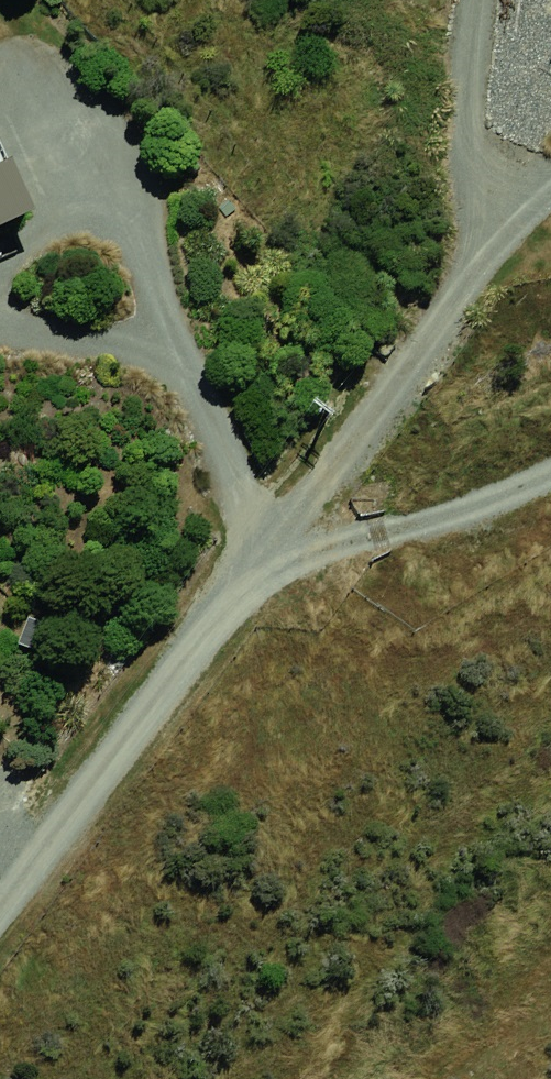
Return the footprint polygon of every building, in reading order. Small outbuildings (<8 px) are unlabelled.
[(81,226),(37,120),(0,132),(0,256),(81,226)]
